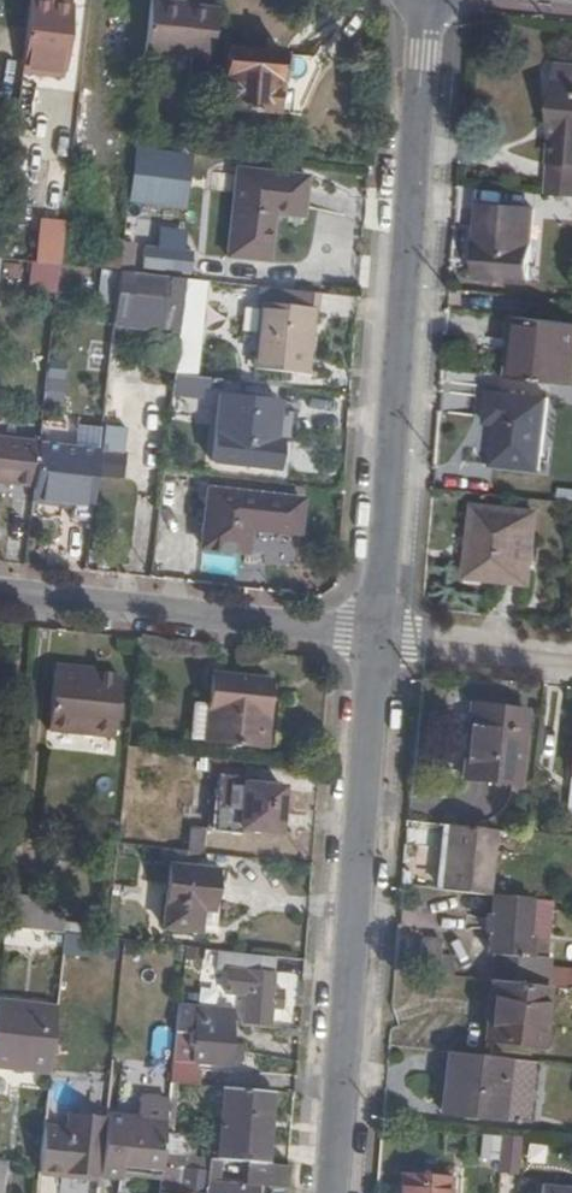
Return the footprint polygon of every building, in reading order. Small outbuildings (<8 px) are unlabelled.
[(32,0),(27,41),(23,76),(65,81),(73,5),(63,4),(42,2),(32,0)] [(213,62),(219,16),(189,13),(190,7),(152,3),(147,56),(213,62)] [(283,102),(287,59),(228,53),(222,113),(275,119),(277,102),(283,102)] [(571,193),(571,62),(562,62),(557,116),(567,116),(566,132),(557,132),(553,192),(571,193)] [(557,116),(557,132),(566,132),(567,116),(557,116)] [(307,218),(311,178),(240,171),(230,258),(271,263),(276,215),(307,218)] [(538,207),(479,203),(474,270),(534,276),(538,207)] [(309,243),(347,248),(351,211),(313,207),(309,243)] [(30,261),(29,291),(58,293),(60,262),(30,261)] [(185,282),(121,275),(116,314),(134,317),(134,316),(161,317),(161,320),(180,322),(185,282)] [(174,378),(191,380),(202,284),(185,282),(180,322),(174,378)] [(319,312),(320,299),(262,291),(261,306),(266,307),(258,371),(299,375),(300,354),(310,354),(313,312),(319,312)] [(520,339),(522,315),(518,314),(513,375),(521,376),(526,339),(520,339)] [(522,315),(520,339),(526,339),(521,376),(571,381),(571,320),(522,315)] [(308,375),(310,354),(300,354),(299,375),(308,375)] [(64,404),(66,369),(46,368),(44,402),(64,404)] [(551,396),(493,392),(492,420),(501,421),(497,465),(545,467),(551,396)] [(276,443),(280,404),(220,398),(214,462),(279,469),(282,444),(276,443)] [(287,405),(280,404),(276,443),(282,444),(287,405)] [(96,445),(100,428),(79,423),(76,441),(96,445)] [(34,489),(39,448),(39,445),(0,441),(0,485),(34,489)] [(71,523),(90,524),(98,454),(39,448),(34,489),(33,502),(72,506),(71,523)] [(100,479),(119,481),(121,457),(102,455),(100,479)] [(301,535),(304,503),(209,492),(203,549),(246,554),(248,530),(301,535)] [(534,510),(478,505),(475,529),(479,529),(475,570),(527,577),(534,510)] [(56,671),(55,679),(94,684),(94,676),(56,671)] [(272,683),(215,678),(212,707),(208,742),(265,749),(272,683)] [(94,684),(55,679),(49,740),(114,748),(120,687),(94,684)] [(190,741),(208,742),(212,707),(194,705),(190,741)] [(460,777),(473,779),(480,707),(467,706),(460,777)] [(480,707),(473,779),(524,785),(531,712),(480,707)] [(240,832),(280,835),(284,791),(246,786),(247,776),(220,774),(214,832),(240,835),(240,832)] [(451,826),(444,826),(440,867),(447,867),(451,826)] [(491,899),(498,832),(451,826),(447,867),(444,894),(491,899)] [(162,928),(215,935),(222,870),(169,864),(162,928)] [(8,894),(5,928),(61,935),(62,914),(35,911),(36,897),(8,894)] [(497,956),(494,984),(536,988),(539,960),(527,959),(529,944),(531,925),(533,903),(494,900),(488,955),(497,956)] [(552,905),(533,903),(531,925),(529,944),(527,959),(539,960),(551,962),(557,905),(552,905)] [(428,941),(424,976),(459,980),(461,958),(447,957),(449,943),(428,941)] [(274,991),(278,959),(218,952),(216,970),(225,971),(222,997),(247,999),(245,1024),(270,1026),(271,1010),(283,1011),(285,992),(274,991)] [(550,970),(549,990),(550,990),(571,992),(571,973),(550,970)] [(536,988),(494,984),(488,1044),(543,1050),(550,990),(549,990),(536,988)] [(57,1009),(0,1002),(0,1070),(49,1075),(57,1009)] [(190,1035),(192,1007),(178,1005),(170,1085),(194,1087),(196,1062),(208,1063),(207,1070),(219,1071),(219,1066),(242,1067),(242,1053),(239,1049),(231,1048),(233,1028),(219,1027),(205,1026),(205,1016),(198,1016),(197,1035),(190,1035)] [(219,1017),(205,1016),(205,1026),(219,1027),(219,1017)] [(245,1059),(276,1061),(277,1046),(246,1044),(245,1059)] [(452,1053),(443,1052),(440,1091),(448,1092),(452,1053)] [(452,1053),(448,1092),(446,1113),(503,1120),(509,1059),(452,1053)] [(265,1167),(272,1096),(223,1091),(217,1162),(247,1165),(265,1167)] [(122,1167),(160,1171),(161,1167),(162,1157),(168,1103),(145,1101),(144,1118),(107,1116),(106,1122),(100,1176),(121,1178),(122,1167)] [(67,1172),(100,1176),(106,1122),(69,1119),(68,1132),(44,1129),(39,1174),(66,1176),(67,1172)] [(486,1160),(504,1162),(506,1138),(488,1136),(486,1160)] [(524,1138),(508,1136),(503,1175),(521,1177),(524,1138)] [(171,1158),(162,1157),(161,1167),(170,1168),(171,1158)] [(210,1162),(189,1160),(189,1172),(209,1174),(210,1162)] [(287,1188),(288,1170),(265,1167),(247,1165),(246,1184),(287,1188)] [(121,1178),(160,1181),(160,1171),(122,1167),(121,1178)] [(209,1174),(189,1172),(183,1171),(182,1183),(185,1183),(184,1192),(254,1192),(208,1188),(209,1174)] [(457,1183),(407,1178),(406,1192),(457,1192),(457,1183)]
